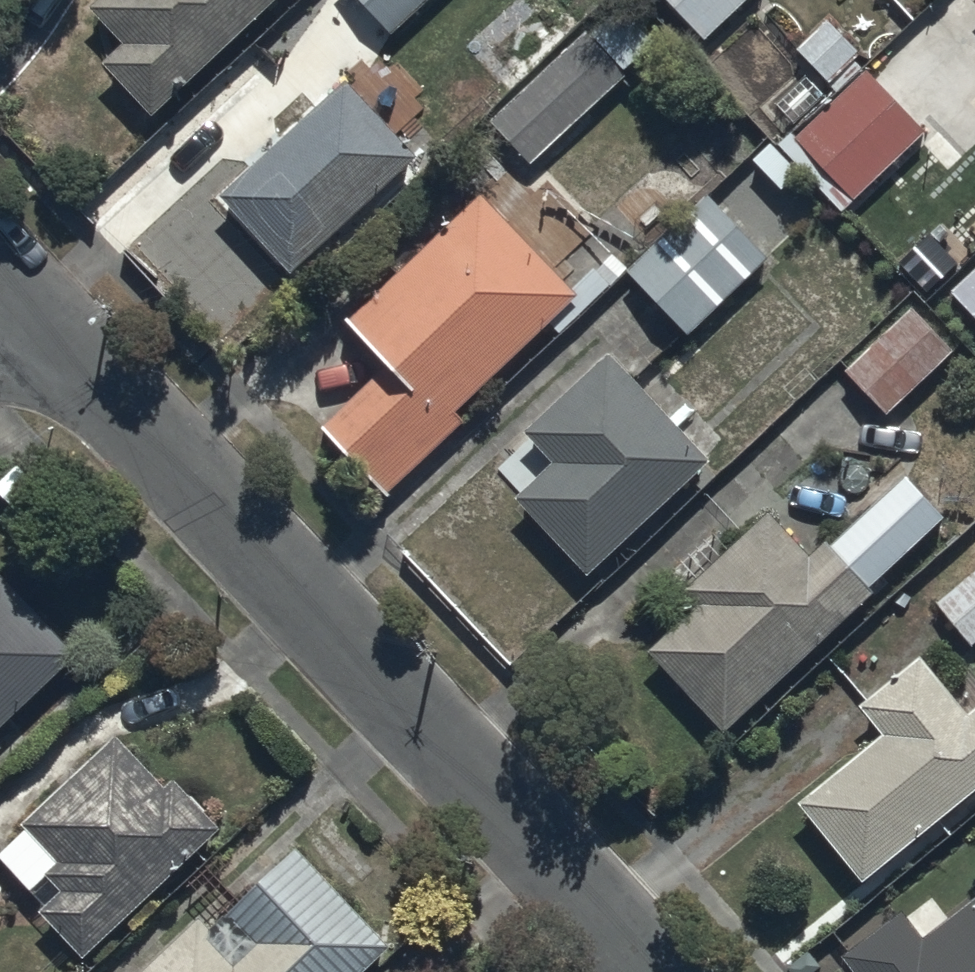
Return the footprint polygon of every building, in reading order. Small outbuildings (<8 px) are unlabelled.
[(145,109),(272,0),(91,0),(124,39),(101,58),(145,109)] [(393,34),(428,0),(361,0),(393,34)] [(527,0),(506,0),(461,42),(501,84),(558,31),(527,0)] [(485,111),(531,162),(631,73),(624,65),(667,27),(643,0),(626,0),(591,31),(583,22),(485,111)] [(703,39),(742,0),(664,0),(703,39)] [(926,128),(866,66),(783,147),(843,209),(926,128)] [(344,75),(220,191),(295,270),(419,155),(344,75)] [(717,190),(629,267),(685,332),(774,255),(717,190)] [(386,359),(319,420),(390,497),(470,423),(458,408),(581,295),(485,191),(347,317),(386,359)] [(943,285),(974,321),(974,256),(943,285)] [(911,298),(843,359),(887,408),(955,348),(911,298)] [(611,350),(489,461),(589,571),(711,459),(611,350)] [(698,596),(646,643),(722,728),(876,588),(871,582),(947,514),(909,472),(832,541),(828,537),(813,551),(773,506),(687,584),(698,596)] [(934,599),(969,643),(974,638),(974,566),(934,599)] [(78,655),(5,573),(0,578),(0,723),(78,655)] [(857,881),(974,784),(974,704),(968,710),(921,652),(862,700),(887,730),(795,805),(857,881)] [(21,817),(27,824),(0,849),(0,851),(48,903),(41,909),(83,956),(222,829),(174,777),(167,783),(118,729),(21,817)] [(139,971),(363,971),(392,945),(298,845),(225,914),(214,902),(139,971)] [(841,950),(858,971),(974,971),(974,902),(931,937),(902,901),(841,950)]
